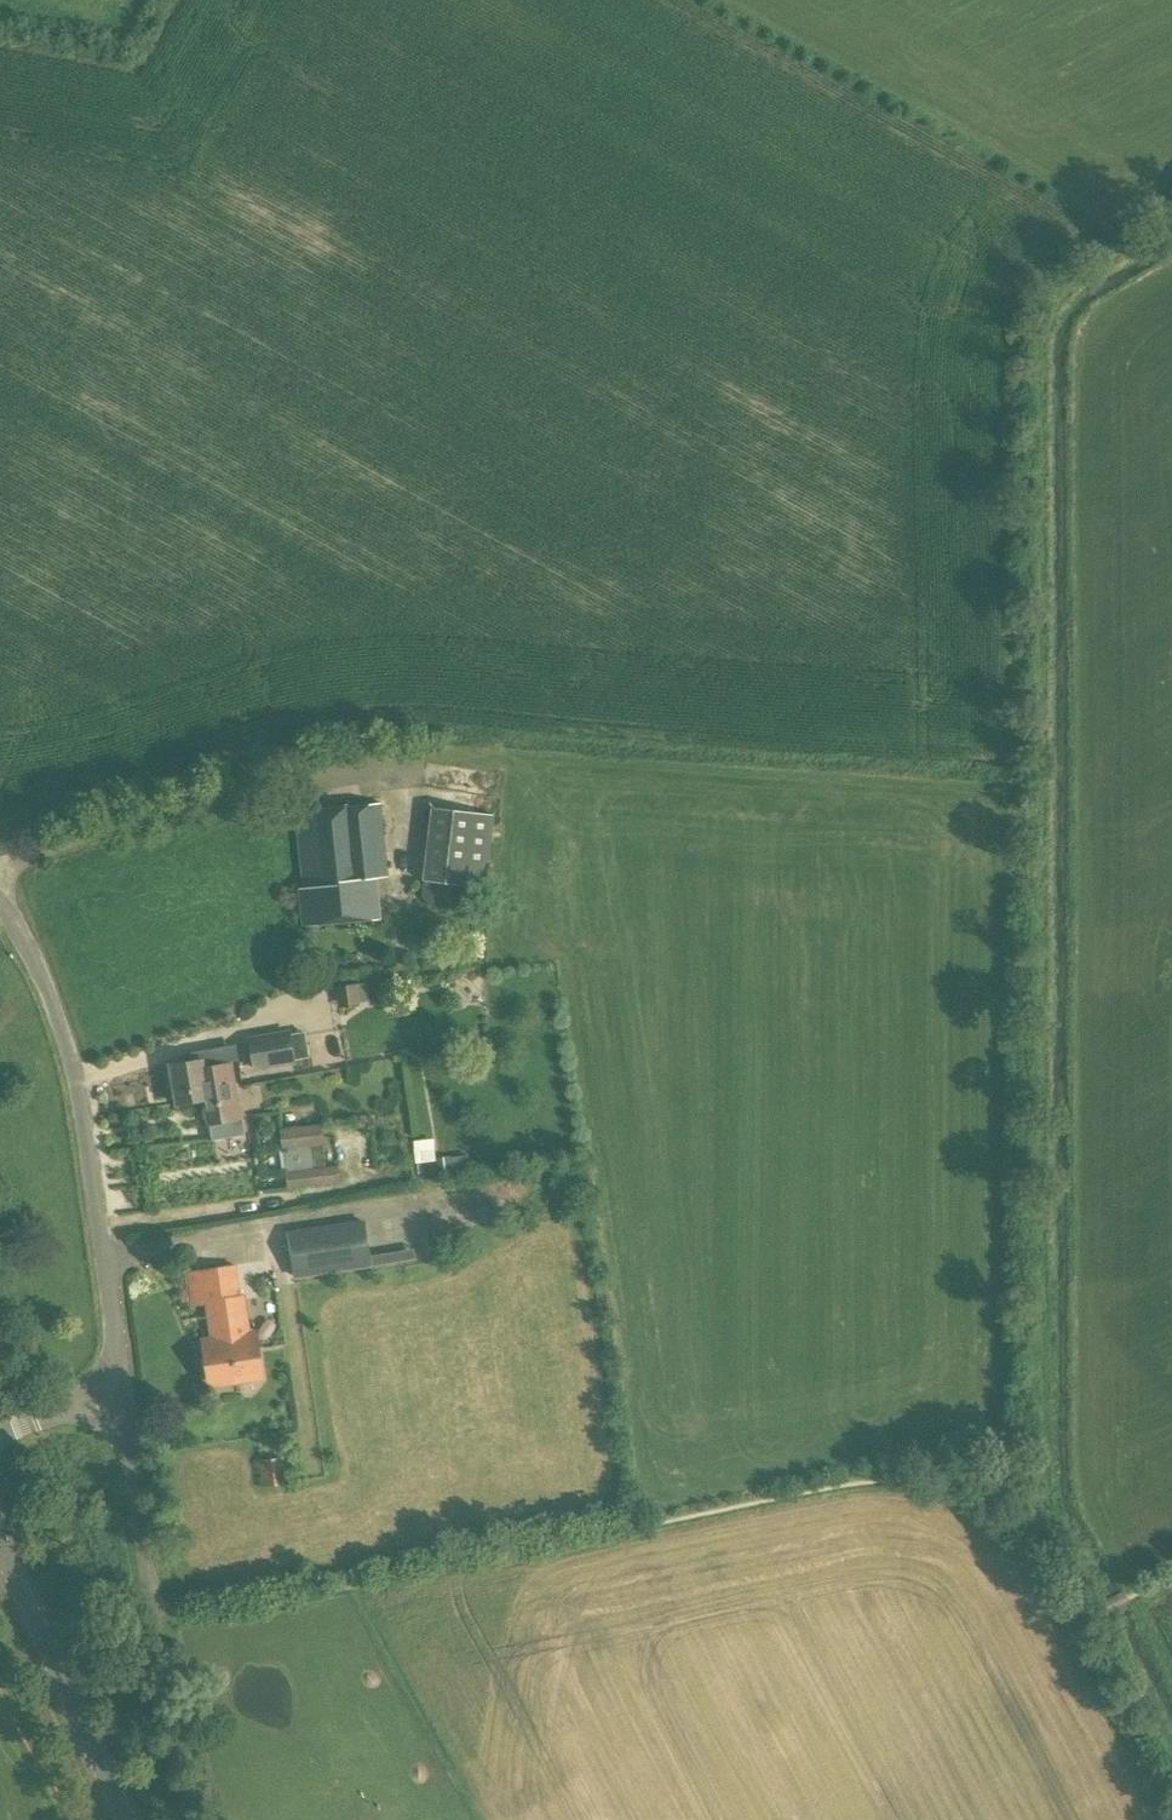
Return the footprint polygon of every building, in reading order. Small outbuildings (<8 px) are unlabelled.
[(304,925),(379,917),(374,876),(388,875),(381,802),(295,811),(302,888),(300,889),(304,925)] [(485,887),(494,815),(432,807),(423,879),(485,887)] [(337,1006),(359,1004),(357,983),(335,985),(337,1006)] [(291,1034),(290,1029),(247,1037),(253,1071),(296,1064),(295,1059),(309,1057),(304,1031),(291,1034)] [(226,1075),(224,1064),(204,1067),(202,1059),(170,1065),(177,1103),(203,1099),(203,1098),(208,1098),(206,1084),(211,1084),(210,1078),(226,1075)] [(203,1098),(203,1099),(208,1124),(240,1118),(231,1063),(224,1064),(226,1075),(210,1078),(211,1084),(206,1084),(208,1098),(203,1098)] [(325,1166),(322,1144),(323,1144),(320,1123),(280,1129),(282,1148),(284,1148),(287,1171),(285,1172),(287,1187),(340,1181),(338,1164),(325,1166)] [(415,1162),(428,1161),(425,1139),(413,1140),(415,1162)] [(470,1167),(469,1154),(450,1157),(452,1169),(470,1167)] [(287,1231),(294,1277),(372,1265),(366,1220),(287,1231)] [(238,1297),(234,1267),(186,1273),(191,1305),(207,1303),(213,1348),(204,1349),(207,1376),(261,1368),(256,1331),(248,1332),(243,1296),(238,1297)] [(262,1486),(287,1482),(284,1457),(259,1460),(262,1486)]
